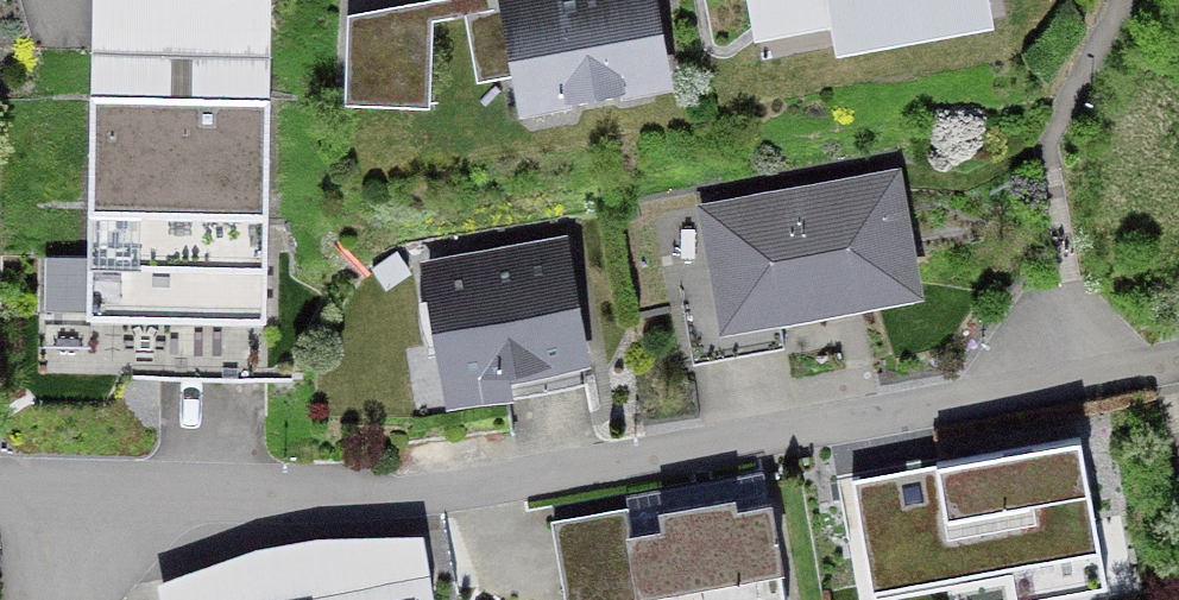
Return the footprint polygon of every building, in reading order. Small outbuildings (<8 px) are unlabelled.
[(265,0),(87,0),(85,94),(264,97),(265,0)] [(645,0),(527,0),(501,5),(519,105),(566,96),(574,102),(606,96),(612,88),(659,80),(645,0)] [(983,0),(742,0),(749,39),(826,25),(828,32),(984,4),(983,0)] [(342,102),(422,104),(424,33),(345,30),(342,102)] [(260,323),(264,97),(85,94),(81,320),(260,323)] [(717,283),(674,291),(687,365),(779,348),(773,311),(904,288),(886,182),(751,207),(756,232),(709,241),(717,283)] [(442,381),(495,372),(500,401),(581,386),(557,248),(423,272),(442,381)] [(1075,441),(934,466),(932,466),(939,510),(855,525),(866,591),(1095,551),(1075,441)] [(764,507),(729,513),(727,502),(656,514),(660,532),(624,538),(620,512),(549,524),(561,595),(632,583),(635,599),(780,599),(764,507)]
